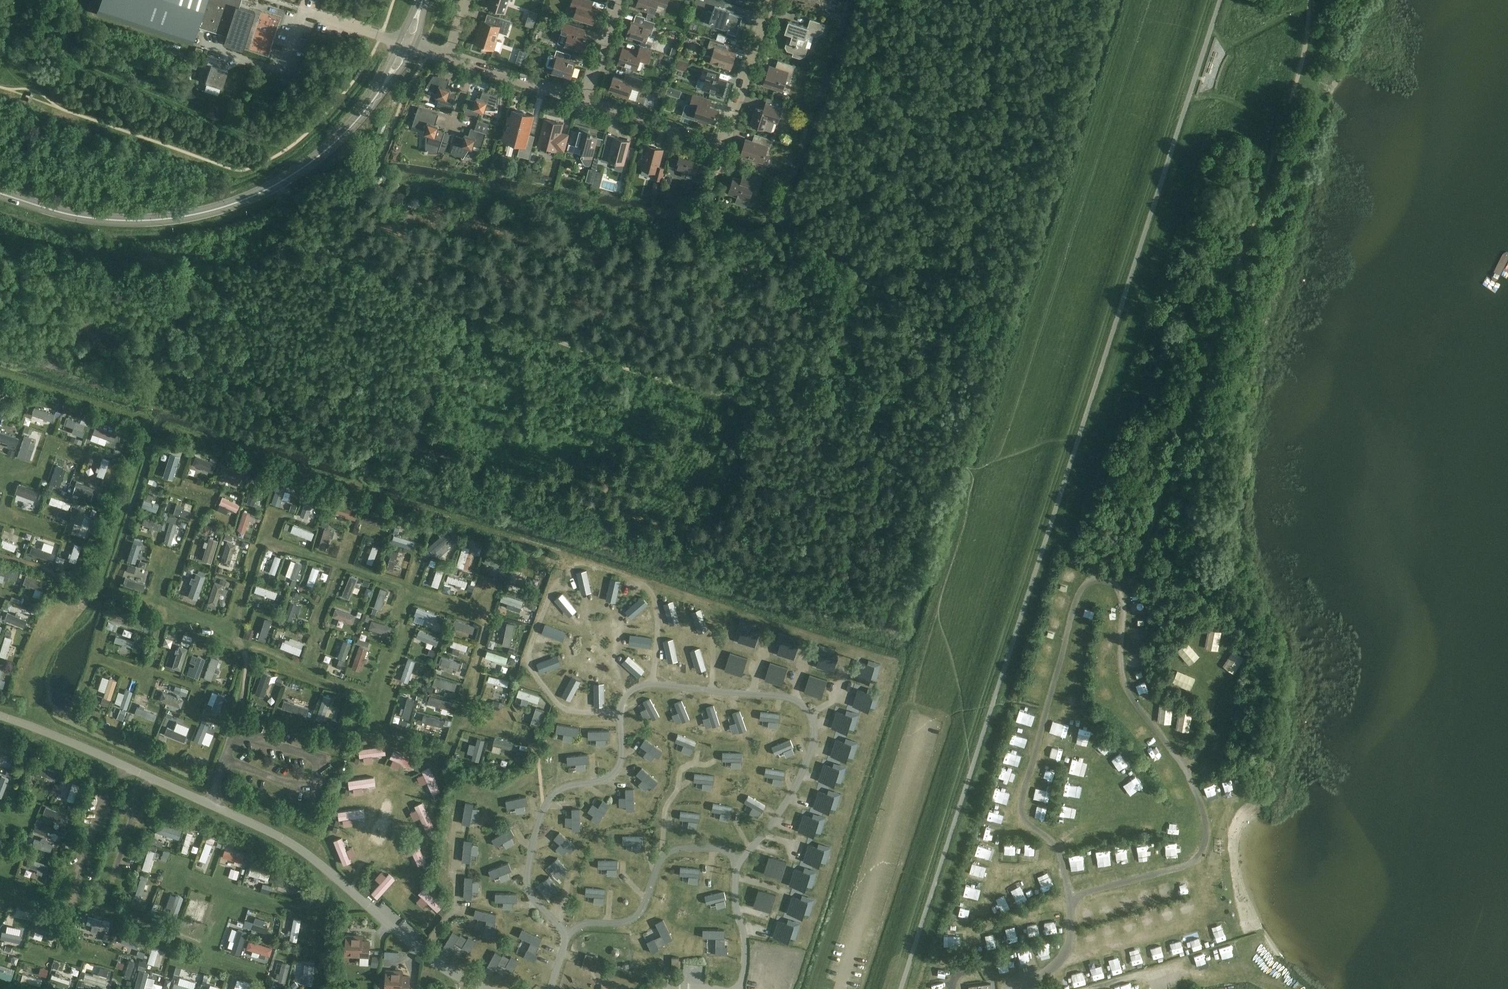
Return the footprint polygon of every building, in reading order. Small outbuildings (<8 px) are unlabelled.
[(96,13),(192,44),(197,26),(225,35),(223,44),(242,50),(254,12),(239,7),(241,0),(100,0),(96,13)] [(488,7),(504,12),(508,0),(490,0),(488,7)] [(589,0),(572,0),(570,7),(576,9),(574,17),(593,23),(597,10),(591,8),(593,2),(593,1),(592,1),(589,0)] [(665,10),(667,5),(668,0),(638,0),(636,8),(654,14),(656,7),(665,10)] [(713,9),(709,24),(728,30),(727,33),(736,36),(743,17),(729,12),(730,10),(723,8),(725,1),(721,0),(707,0),(706,4),(714,7),(713,9)] [(643,22),(644,15),(634,13),(633,19),(643,22)] [(480,30),(478,36),(476,44),(482,46),(482,47),(493,50),(497,40),(495,39),(498,32),(507,35),(511,21),(498,17),(495,25),(482,20),(479,30),(480,30)] [(655,38),(649,36),(651,35),(655,23),(645,19),(643,25),(631,21),(627,36),(641,40),(639,45),(651,48),(652,44),(653,44),(655,38)] [(807,27),(800,25),(788,21),(785,33),(791,35),(789,41),(788,40),(786,47),(788,50),(793,52),(792,56),(800,58),(805,56),(808,48),(805,47),(809,34),(816,36),(822,33),(825,24),(810,19),(807,27)] [(564,23),(560,34),(557,43),(565,45),(565,46),(584,52),(588,38),(583,37),(585,30),(584,30),(581,29),(564,23)] [(724,42),(726,36),(718,34),(716,39),(716,40),(724,42)] [(710,62),(730,69),(735,53),(728,51),(724,44),(710,40),(707,48),(714,50),(710,62)] [(622,49),(618,63),(637,69),(640,60),(648,63),(652,51),(640,47),(638,54),(622,49)] [(670,55),(676,57),(679,48),(673,47),(670,55)] [(557,50),(555,55),(551,54),(548,56),(545,64),(547,67),(553,69),(552,73),(571,79),(576,62),(567,59),(568,54),(557,50)] [(167,64),(175,66),(179,56),(170,53),(167,64)] [(222,88),(227,70),(218,67),(220,60),(207,55),(203,67),(209,69),(204,82),(222,88)] [(688,63),(678,60),(676,68),(686,71),(688,63)] [(782,61),(781,62),(779,69),(769,66),(767,72),(765,73),(764,77),(765,79),(763,85),(782,91),(786,80),(790,81),(795,66),(782,61)] [(713,77),(716,70),(704,67),(700,80),(705,82),(702,89),(722,96),(726,81),(713,77)] [(446,90),(447,87),(449,81),(433,75),(425,88),(428,89),(428,88),(436,94),(435,96),(436,97),(439,98),(437,106),(452,110),(457,95),(448,92),(446,90)] [(636,100),(639,91),(643,80),(629,75),(628,81),(613,76),(610,89),(620,92),(619,94),(636,100)] [(653,91),(662,93),(664,87),(655,84),(653,91)] [(477,101),(475,101),(468,99),(463,114),(478,119),(480,111),(484,112),(485,112),(485,109),(495,110),(495,111),(498,111),(498,96),(482,91),(479,100),(477,101)] [(706,105),(708,99),(693,94),(689,106),(686,105),(682,115),(694,119),(695,116),(700,118),(699,121),(707,123),(708,120),(713,122),(718,109),(706,105)] [(750,125),(765,129),(769,131),(773,121),(778,123),(782,108),(784,103),(768,97),(766,103),(765,103),(763,110),(756,108),(750,125)] [(434,127),(435,125),(438,114),(418,108),(412,126),(425,130),(423,133),(424,134),(426,135),(426,150),(425,150),(425,152),(438,153),(445,132),(436,129),(434,127)] [(526,142),(528,134),(527,134),(528,128),(529,128),(532,116),(513,111),(511,118),(509,117),(503,139),(520,144),(517,155),(529,158),(533,143),(526,142)] [(559,135),(560,133),(562,124),(545,119),(538,146),(549,149),(549,150),(553,151),(553,150),(555,151),(556,149),(564,151),(567,137),(559,135)] [(465,139),(463,138),(456,136),(451,153),(462,161),(464,158),(463,158),(469,149),(472,150),(473,149),(474,146),(481,148),(486,133),(470,128),(467,137),(465,139)] [(579,128),(578,132),(572,130),(569,143),(567,151),(580,154),(582,154),(581,158),(585,165),(589,166),(591,165),(592,158),(597,138),(590,136),(590,139),(587,138),(587,135),(589,131),(579,128)] [(755,140),(752,141),(746,139),(740,155),(753,159),(754,161),(757,162),(759,161),(762,162),(768,146),(770,147),(772,140),(757,134),(755,140)] [(605,143),(600,161),(615,165),(616,162),(624,164),(626,156),(628,156),(631,148),(628,147),(630,141),(628,141),(627,139),(626,140),(614,137),(612,144),(605,143)] [(661,181),(663,175),(664,168),(658,167),(663,150),(647,146),(643,161),(639,163),(642,167),(641,169),(657,173),(655,179),(661,181)] [(703,179),(707,169),(708,166),(700,164),(701,159),(694,157),(690,156),(681,153),(676,168),(681,170),(680,176),(695,180),(696,177),(703,179)] [(599,158),(595,157),(592,169),(589,168),(586,180),(593,182),(595,172),(599,158)] [(595,172),(593,182),(592,186),(600,188),(603,173),(595,172)] [(751,175),(746,173),(745,175),(744,179),(741,180),(733,177),(728,193),(738,196),(735,203),(747,207),(749,200),(752,191),(757,193),(757,192),(758,192),(759,187),(760,186),(762,179),(751,175)] [(763,188),(769,192),(773,187),(768,183),(763,188)] [(50,421),(53,413),(34,407),(31,414),(50,421)] [(86,425),(65,417),(62,424),(83,432),(86,425)] [(117,433),(95,425),(92,434),(113,441),(117,433)] [(0,431),(0,441),(16,446),(19,438),(0,431)] [(24,436),(17,457),(24,459),(31,438),(24,436)] [(175,439),(172,446),(179,449),(182,442),(175,439)] [(169,454),(162,477),(173,480),(179,456),(169,454)] [(102,478),(109,459),(103,457),(96,476),(102,478)] [(194,464),(212,471),(214,463),(196,457),(194,464)] [(72,461),(66,463),(68,469),(74,467),(72,461)] [(58,486),(65,468),(57,465),(51,483),(58,486)] [(241,473),(222,466),(220,474),(238,481),(241,473)] [(244,472),(242,480),(248,482),(251,474),(244,472)] [(271,504),(279,506),(287,485),(279,482),(271,504)] [(38,490),(19,484),(16,494),(35,500),(38,490)] [(247,504),(255,506),(260,487),(253,485),(247,504)] [(92,492),(75,487),(73,494),(90,499),(92,492)] [(70,503),(50,497),(48,504),(67,510),(70,503)] [(239,504),(221,497),(218,505),(236,511),(239,504)] [(156,512),(159,504),(144,500),(142,508),(156,512)] [(336,505),(334,514),(356,520),(358,511),(336,505)] [(75,506),(71,511),(75,515),(79,510),(75,506)] [(191,512),(174,508),(173,513),(189,518),(191,512)] [(243,511),(237,531),(244,533),(249,513),(243,511)] [(385,519),(365,512),(363,520),(382,526),(385,519)] [(402,513),(399,522),(405,524),(408,515),(402,513)] [(168,515),(166,520),(174,523),(176,517),(168,515)] [(90,517),(84,516),(78,535),(84,537),(90,517)] [(140,525),(159,530),(161,524),(142,518),(140,525)] [(163,544),(171,546),(177,525),(169,523),(163,544)] [(293,524),(290,531),(312,540),(314,533),(293,524)] [(3,527),(2,535),(9,536),(10,528),(3,527)] [(332,531),(324,529),(319,548),(326,550),(332,531)] [(415,541),(394,535),(392,541),(413,547),(415,541)] [(429,535),(426,547),(439,550),(442,538),(429,535)] [(217,540),(208,537),(202,560),(210,562),(217,540)] [(14,551),(16,543),(1,539),(0,541),(0,547),(14,551)] [(241,539),(239,546),(246,548),(248,541),(241,539)] [(235,544),(226,542),(220,564),(229,567),(235,544)] [(136,562),(140,546),(132,543),(128,560),(136,562)] [(80,545),(74,544),(69,561),(74,563),(80,545)] [(29,555),(48,561),(50,552),(31,547),(29,555)] [(378,549),(372,547),(367,563),(373,565),(378,549)] [(456,567),(464,569),(470,549),(462,547),(456,567)] [(393,572),(398,554),(392,552),(386,570),(393,572)] [(362,563),(365,557),(358,555),(356,561),(362,563)] [(505,560),(486,555),(483,563),(503,569),(505,560)] [(275,556),(269,572),(275,575),(282,559),(275,556)] [(506,562),(504,567),(509,568),(513,558),(507,556),(505,561),(506,562)] [(303,564),(296,562),(290,577),(297,580),(303,564)] [(518,585),(523,566),(516,564),(510,583),(518,585)] [(16,580),(18,573),(0,567),(0,574),(16,580)] [(320,570),(312,567),(306,584),(313,587),(320,570)] [(198,569),(195,575),(202,577),(204,571),(198,569)] [(438,588),(443,571),(436,569),(431,586),(438,588)] [(581,594),(591,591),(586,570),(576,573),(581,594)] [(269,575),(266,584),(271,586),(274,577),(269,575)] [(47,583),(25,576),(22,584),(43,592),(47,583)] [(187,596),(196,599),(204,579),(195,576),(187,596)] [(342,597),(349,599),(358,579),(350,576),(342,597)] [(448,576),(446,583),(465,588),(467,581),(448,576)] [(145,583),(125,577),(123,585),(143,590),(145,583)] [(605,602),(615,604),(620,580),(610,578),(605,602)] [(292,580),(290,587),(296,589),(298,582),(292,580)] [(222,587),(214,585),(209,604),(217,606),(222,587)] [(276,592),(257,585),(254,593),(274,599),(276,592)] [(277,585),(275,591),(276,592),(284,594),(286,587),(277,585)] [(381,588),(374,608),(381,610),(388,590),(381,588)] [(314,593),(311,598),(318,602),(320,596),(314,593)] [(522,606),(524,600),(502,594),(501,600),(522,606)] [(569,615),(575,610),(562,594),(555,600),(569,615)] [(642,597),(625,612),(632,620),(649,605),(642,597)] [(670,625),(679,622),(672,600),(663,603),(670,625)] [(291,618),(294,602),(287,601),(284,617),(291,618)] [(1084,606),(1082,617),(1093,619),(1095,608),(1084,606)] [(332,618),(352,624),(355,615),(335,608),(332,618)] [(417,608),(414,615),(434,622),(437,615),(417,608)] [(698,634),(708,630),(700,609),(691,612),(698,634)] [(109,621),(132,627),(134,617),(112,611),(109,621)] [(27,620),(7,612),(4,620),(24,628),(27,620)] [(363,613),(361,619),(369,622),(371,616),(363,613)] [(737,642),(754,647),(758,631),(754,630),(756,625),(740,619),(736,632),(740,633),(737,642)] [(145,620),(143,627),(150,628),(151,621),(145,620)] [(392,627),(371,620),(369,629),(390,636),(392,627)] [(459,622),(456,630),(472,635),(475,627),(459,622)] [(502,646),(511,648),(515,625),(506,623),(502,646)] [(563,640),(566,632),(546,625),(543,633),(563,640)] [(247,628),(244,637),(249,639),(253,630),(247,628)] [(416,638),(437,645),(439,638),(419,631),(416,638)] [(776,654),(793,659),(798,644),(794,642),(795,637),(779,632),(775,644),(779,645),(776,654)] [(1195,633),(1185,635),(1186,643),(1197,641),(1195,633)] [(114,643),(130,647),(132,640),(116,635),(114,643)] [(652,638),(629,635),(628,645),(651,648),(652,638)] [(0,652),(0,657),(4,658),(12,639),(6,637),(0,652)] [(301,646),(289,644),(290,639),(282,637),(280,648),(300,653),(301,646)] [(694,648),(694,637),(680,637),(680,648),(694,648)] [(358,638),(356,643),(367,647),(369,642),(358,638)] [(669,663),(678,661),(673,639),(664,641),(669,663)] [(345,661),(351,644),(343,641),(337,658),(345,661)] [(468,647),(450,641),(449,646),(466,652),(468,647)] [(816,667),(833,672),(837,657),(833,655),(835,650),(818,645),(814,657),(819,658),(816,667)] [(368,650),(359,646),(352,667),(361,671),(368,650)] [(187,650),(179,647),(172,668),(180,670),(187,650)] [(697,673),(706,670),(699,648),(690,651),(697,673)] [(429,649),(427,655),(433,658),(436,652),(429,649)] [(508,657),(486,650),(484,656),(506,664),(508,657)] [(746,658),(730,653),(725,667),(742,673),(746,658)] [(188,667),(185,675),(196,679),(203,660),(190,655),(188,662),(193,664),(192,668),(188,667)] [(639,677),(645,670),(629,656),(623,663),(639,677)] [(461,664),(441,657),(438,664),(459,671),(461,664)] [(561,666),(558,657),(538,663),(540,672),(561,666)] [(204,678),(212,680),(219,660),(211,658),(204,678)] [(415,661),(407,658),(400,680),(408,683),(415,661)] [(874,666),(866,663),(858,661),(853,678),(869,682),(870,678),(874,666)] [(786,667),(770,662),(765,677),(782,682),(786,667)] [(1037,673),(1048,675),(1050,664),(1039,662),(1037,673)] [(256,694),(264,697),(271,674),(263,672),(256,694)] [(214,680),(221,683),(223,677),(217,674),(214,680)] [(826,680),(809,674),(804,689),(822,694),(826,680)] [(510,681),(489,675),(487,682),(508,688),(510,681)] [(457,685),(434,677),(431,684),(455,692),(457,685)] [(580,682),(571,677),(562,695),(571,699),(580,682)] [(103,697),(110,699),(116,681),(109,679),(103,697)] [(603,683),(593,684),(595,706),(605,705),(603,683)] [(1107,701),(1115,695),(1108,685),(1100,691),(1107,701)] [(1142,697),(1151,695),(1148,685),(1140,687),(1142,697)] [(180,688),(178,694),(184,696),(187,690),(180,688)] [(519,689),(517,696),(538,703),(540,696),(519,689)] [(868,711),(869,707),(873,694),(866,692),(857,689),(852,706),(868,711)] [(124,690),(119,707),(126,709),(131,692),(124,690)] [(137,691),(134,699),(140,701),(143,694),(137,691)] [(160,700),(180,707),(183,699),(163,692),(160,700)] [(1072,693),(1073,703),(1083,703),(1083,693),(1072,693)] [(212,710),(219,712),(224,696),(217,694),(212,710)] [(317,717),(324,719),(330,699),(323,696),(317,717)] [(452,704),(430,697),(427,704),(449,712),(452,704)] [(415,700),(407,698),(402,718),(410,720),(415,700)] [(653,720),(659,717),(649,698),(643,702),(653,720)] [(682,722),(689,720),(681,699),(674,702),(682,722)] [(306,715),(308,708),(284,701),(282,708),(306,715)] [(1154,709),(1163,715),(1168,707),(1159,701),(1154,709)] [(713,728),(720,725),(713,705),(706,707),(713,728)] [(1119,709),(1125,718),(1132,715),(1126,705),(1119,709)] [(134,713),(155,721),(158,715),(136,706),(134,713)] [(119,710),(116,720),(121,722),(125,712),(119,710)] [(747,731),(740,711),(732,713),(740,733),(747,731)] [(852,716),(845,714),(836,711),(831,728),(846,733),(848,728),(852,716)] [(779,722),(780,714),(760,712),(759,720),(779,722)] [(444,719),(424,714),(421,723),(442,728),(444,719)] [(1211,729),(1225,734),(1228,722),(1215,718),(1211,729)] [(194,741),(200,744),(208,724),(202,721),(194,741)] [(578,728),(558,724),(556,732),(577,736),(578,728)] [(164,735),(183,743),(186,736),(167,728),(164,735)] [(775,729),(776,741),(792,740),(792,728),(775,729)] [(610,731),(588,731),(588,740),(610,739),(610,731)] [(698,741),(677,734),(674,742),(695,749),(698,741)] [(472,760),(479,762),(485,740),(478,739),(472,760)] [(495,739),(493,746),(511,751),(513,744),(495,739)] [(586,752),(586,739),(570,739),(570,752),(586,752)] [(663,751),(645,739),(641,746),(659,757),(663,751)] [(844,742),(835,739),(830,756),(846,761),(847,757),(851,744),(844,742)] [(792,741),(771,748),(773,755),(794,747),(792,741)] [(358,755),(385,754),(385,745),(358,746),(358,755)] [(392,748),(389,758),(414,768),(418,758),(392,748)] [(0,749),(0,756),(9,758),(10,752),(0,749)] [(1020,759),(1021,750),(1011,749),(1009,758),(1020,759)] [(567,755),(568,764),(589,763),(588,753),(567,755)] [(839,769),(832,767),(823,764),(818,781),(834,786),(835,781),(839,769)] [(430,792),(439,790),(431,765),(422,767),(430,792)] [(59,771),(38,766),(36,774),(56,780),(59,771)] [(641,767),(635,773),(652,789),(658,783),(641,767)] [(786,772),(765,769),(764,777),(785,780),(786,772)] [(1166,769),(1160,776),(1166,782),(1173,775),(1166,769)] [(348,788),(376,783),(374,774),(346,779),(348,788)] [(715,777),(694,775),(693,782),(714,784),(715,777)] [(724,788),(740,788),(740,776),(724,776),(724,788)] [(1206,780),(1198,784),(1201,794),(1210,791),(1206,780)] [(1091,783),(1088,792),(1101,796),(1104,788),(1091,783)] [(72,784),(67,800),(73,802),(78,785),(72,784)] [(635,787),(625,787),(625,810),(635,810),(635,787)] [(1118,802),(1121,792),(1111,790),(1108,800),(1118,802)] [(738,804),(738,791),(723,791),(724,804),(738,804)] [(827,794),(818,791),(813,807),(828,813),(830,808),(834,796),(827,794)] [(1075,806),(1076,794),(1064,793),(1064,805),(1075,806)] [(767,806),(749,796),(745,803),(764,813),(767,806)] [(508,809),(529,804),(528,797),(506,801),(508,809)] [(1136,810),(1139,800),(1130,797),(1127,808),(1136,810)] [(1174,799),(1171,812),(1182,814),(1185,801),(1174,799)] [(424,800),(415,803),(423,828),(432,825),(424,800)] [(602,801),(591,819),(598,823),(609,805),(602,801)] [(1149,816),(1160,815),(1160,802),(1148,802),(1149,816)] [(463,825),(471,826),(473,804),(465,803),(463,825)] [(733,806),(713,803),(712,810),(731,814),(733,806)] [(65,813),(45,807),(43,814),(63,820),(65,813)] [(364,807),(336,810),(337,818),(365,815),(364,807)] [(572,809),(572,830),(580,830),(580,809),(572,809)] [(702,813),(680,810),(679,819),(701,821),(702,813)] [(1059,826),(1071,826),(1071,813),(1059,812),(1059,826)] [(819,820),(811,817),(803,814),(798,831),(813,836),(815,832),(819,820)] [(718,823),(720,839),(734,837),(731,821),(718,823)] [(181,831),(160,825),(158,833),(179,839),(181,831)] [(35,826),(33,832),(41,834),(43,828),(35,826)] [(510,828),(492,839),(497,846),(515,836),(510,828)] [(193,834),(186,833),(181,850),(188,852),(193,834)] [(554,839),(569,853),(575,847),(559,833),(554,839)] [(416,864),(425,861),(417,836),(408,839),(416,864)] [(643,837),(622,836),(622,844),(643,845),(643,837)] [(52,844),(35,840),(32,847),(50,852),(52,844)] [(462,861),(470,862),(472,841),(464,840),(462,861)] [(1005,841),(1005,852),(1018,852),(1018,841),(1005,841)] [(1030,856),(1040,856),(1041,842),(1030,841),(1030,856)] [(1155,841),(1155,853),(1168,853),(1167,841),(1155,841)] [(211,845),(204,843),(199,861),(206,863),(211,845)] [(824,849),(817,847),(808,844),(802,861),(818,866),(819,862),(824,849)] [(988,859),(991,851),(979,847),(976,855),(988,859)] [(1117,860),(1128,859),(1126,847),(1116,849),(1117,860)] [(168,863),(173,853),(164,849),(159,859),(168,863)] [(244,856),(224,850),(222,858),(241,864),(244,856)] [(142,869),(149,871),(154,853),(147,851),(142,869)] [(1110,860),(1110,856),(1102,857),(1101,851),(1094,852),(1095,867),(1103,866),(1102,861),(1110,860)] [(1074,855),(1075,869),(1085,868),(1084,854),(1074,855)] [(763,873),(780,879),(786,862),(768,856),(763,873)] [(27,858),(25,866),(45,873),(47,866),(27,858)] [(552,863),(563,876),(568,871),(557,858),(552,863)] [(618,862),(597,861),(597,868),(617,869),(618,862)] [(490,869),(492,877),(512,871),(510,863),(490,869)] [(233,866),(229,874),(238,878),(241,870),(233,866)] [(701,868),(680,867),(680,875),(700,876),(701,868)] [(978,879),(980,871),(970,867),(967,875),(978,879)] [(270,874),(249,868),(247,875),(268,881),(270,874)] [(810,874),(801,871),(794,868),(789,885),(804,890),(806,886),(810,874)] [(390,871),(369,891),(376,898),(397,879),(390,871)] [(300,883),(280,877),(277,885),(298,891),(300,883)] [(464,900),(473,901),(473,877),(464,877),(464,900)] [(559,890),(548,877),(542,883),(553,895),(559,890)] [(1039,890),(1048,889),(1047,879),(1037,880),(1039,890)] [(134,897),(140,899),(145,882),(139,880),(134,897)] [(964,883),(961,893),(973,896),(975,886),(964,883)] [(429,902),(436,896),(424,884),(417,891),(429,902)] [(1164,886),(1157,888),(1159,898),(1166,896),(1164,886)] [(1014,890),(1016,899),(1025,897),(1023,888),(1014,890)] [(605,890),(585,889),(585,896),(605,897),(605,890)] [(770,912),(775,895),(758,890),(753,907),(770,912)] [(724,893),(705,897),(707,904),(726,900),(724,893)] [(999,910),(1009,907),(1003,893),(994,897),(999,910)] [(517,894),(495,894),(495,902),(517,902),(517,894)] [(170,913),(177,915),(182,897),(175,895),(170,913)] [(802,919),(803,914),(807,901),(800,899),(791,896),(786,914),(802,919)] [(193,908),(195,900),(189,898),(187,906),(193,908)] [(199,900),(194,917),(202,919),(206,903),(199,900)] [(979,904),(983,918),(993,915),(989,901),(979,904)] [(956,907),(955,917),(967,918),(967,907),(956,907)] [(495,922),(497,914),(475,910),(473,918),(495,922)] [(110,923),(88,917),(86,924),(108,930),(110,923)] [(301,920),(294,919),(290,941),(297,942),(301,920)] [(1050,919),(1041,923),(1045,931),(1054,927),(1050,919)] [(665,943),(673,939),(664,920),(655,924),(665,943)] [(786,923),(777,920),(772,937),(788,942),(789,938),(793,925),(786,923)] [(269,928),(253,923),(251,930),(267,935),(269,928)] [(55,930),(37,924),(34,931),(52,937),(55,930)] [(542,938),(522,929),(519,937),(538,946),(542,938)] [(1013,939),(1012,929),(1003,931),(1004,941),(1013,939)] [(238,930),(231,951),(238,953),(245,932),(238,930)] [(703,931),(703,938),(726,939),(726,931),(703,931)] [(2,932),(0,939),(19,943),(21,936),(2,932)] [(123,932),(121,940),(141,946),(144,938),(123,932)] [(453,932),(441,950),(449,955),(461,937),(453,932)] [(1213,932),(1202,935),(1203,941),(1214,938),(1213,932)] [(944,946),(957,944),(956,933),(942,934),(944,946)] [(345,955),(354,956),(369,957),(370,942),(362,941),(362,936),(346,935),(345,955)] [(1164,937),(1168,952),(1176,950),(1173,935),(1164,937)] [(1182,937),(1183,947),(1192,946),(1191,936),(1182,937)] [(969,951),(978,952),(978,938),(969,937),(969,951)] [(654,939),(647,943),(652,953),(659,949),(654,939)] [(273,947),(249,941),(247,951),(270,957),(273,947)] [(1035,944),(1040,959),(1050,955),(1045,941),(1035,944)] [(1148,959),(1161,956),(1157,942),(1144,946),(1148,959)] [(159,948),(152,946),(147,964),(154,966),(159,948)] [(716,947),(716,955),(727,955),(728,947),(716,947)] [(17,966),(19,959),(12,958),(14,952),(2,949),(0,956),(0,968),(8,969),(9,965),(17,966)] [(1138,952),(1125,955),(1128,965),(1140,962),(1138,952)] [(495,953),(483,970),(491,975),(503,957),(495,953)] [(1002,974),(1012,972),(1009,957),(999,959),(1002,974)] [(1110,970),(1121,968),(1119,957),(1108,958),(1110,970)] [(129,960),(123,977),(130,979),(135,962),(129,960)] [(312,962),(305,961),(303,985),(311,985),(312,962)] [(63,962),(61,969),(73,973),(76,966),(63,962)] [(1089,975),(1098,972),(1095,962),(1086,965),(1089,975)] [(283,963),(279,982),(286,983),(290,964),(283,963)] [(1270,969),(1268,973),(1276,978),(1282,969),(1272,963),(1269,968),(1270,969)] [(930,975),(937,977),(937,979),(943,981),(947,969),(934,964),(930,975)] [(40,965),(38,971),(49,974),(50,968),(40,965)] [(1061,982),(1062,988),(1074,985),(1070,969),(1057,972),(1060,983),(1061,982)] [(0,970),(0,976),(10,980),(12,974),(0,970)] [(410,977),(402,976),(402,971),(386,970),(385,988),(409,988),(410,977)] [(139,971),(134,988),(144,988),(148,974),(139,971)] [(85,973),(83,980),(103,986),(105,979),(85,973)] [(41,980),(22,974),(20,981),(39,986),(41,980)] [(70,980),(50,974),(48,981),(68,987),(70,980)] [(244,981),(242,988),(248,988),(250,983),(244,981)]
